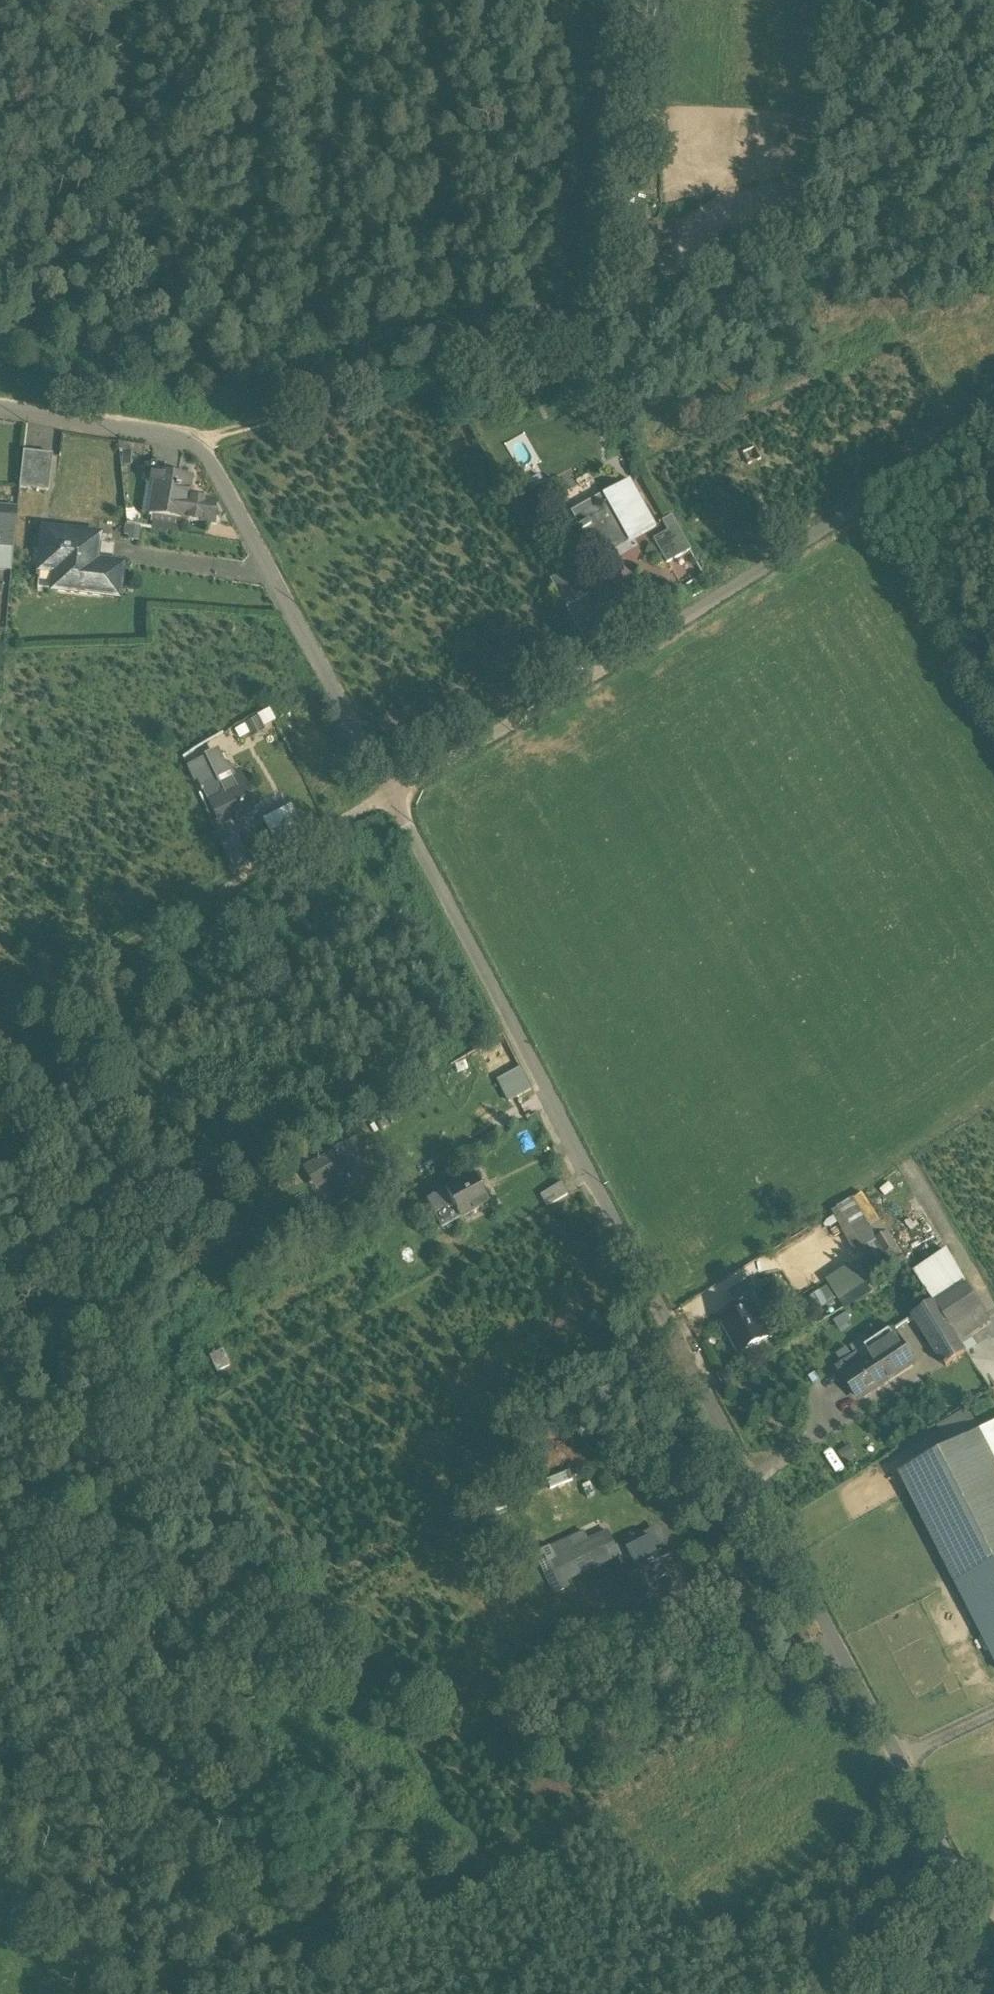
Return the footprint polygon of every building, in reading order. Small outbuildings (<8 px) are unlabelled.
[(52,455),(23,452),(20,488),(48,491),(52,455)] [(166,464),(151,462),(148,484),(161,487),(162,487),(164,474),(166,464)] [(190,478),(164,474),(162,487),(161,487),(156,516),(184,520),(187,499),(190,478)] [(629,482),(571,515),(579,529),(577,530),(580,535),(581,534),(592,553),(623,536),(627,544),(654,528),(629,482)] [(215,503),(187,499),(184,520),(216,525),(220,522),(221,517),(217,513),(214,513),(215,503)] [(0,507),(0,546),(13,547),(17,509),(0,507)] [(676,527),(654,540),(666,562),(689,550),(676,527)] [(96,536),(44,531),(40,566),(55,568),(53,590),(118,597),(122,566),(93,563),(96,536)] [(576,570),(554,583),(566,605),(589,593),(576,570)] [(218,779),(223,789),(244,779),(240,771),(232,775),(228,766),(221,762),(216,752),(207,757),(218,779)] [(207,757),(191,765),(202,787),(218,779),(207,757)] [(218,779),(202,787),(210,803),(211,803),(223,797),(220,791),(223,789),(218,779)] [(223,789),(220,791),(223,797),(211,803),(210,803),(220,822),(256,804),(244,779),(223,789)] [(234,865),(251,858),(241,833),(224,840),(234,865)] [(511,1100),(531,1090),(520,1069),(500,1079),(511,1100)] [(353,1141),(312,1165),(323,1184),(331,1179),(344,1202),(377,1182),(353,1141)] [(488,1204),(473,1175),(445,1190),(460,1219),(488,1204)] [(561,1182),(540,1195),(547,1206),(567,1194),(561,1182)] [(445,1190),(427,1200),(442,1228),(460,1219),(445,1190)] [(888,1233),(876,1241),(885,1254),(897,1246),(888,1233)] [(949,1253),(916,1275),(935,1303),(934,1303),(937,1308),(969,1288),(949,1253)] [(832,1316),(874,1288),(856,1263),(815,1291),(832,1316)] [(750,1279),(729,1291),(736,1305),(757,1292),(750,1279)] [(969,1288),(937,1308),(951,1329),(982,1309),(969,1288)] [(757,1292),(736,1305),(741,1314),(724,1324),(740,1354),(770,1337),(754,1307),(763,1302),(757,1292)] [(937,1308),(934,1303),(914,1317),(946,1367),(950,1365),(949,1363),(966,1352),(958,1339),(951,1329),(937,1308)] [(982,1309),(951,1329),(958,1339),(988,1320),(982,1309)] [(210,1332),(202,1335),(207,1348),(215,1344),(210,1332)] [(898,1342),(873,1358),(887,1382),(913,1366),(898,1342)] [(221,1350),(209,1357),(216,1373),(229,1366),(221,1350)] [(857,1354),(839,1366),(845,1376),(864,1364),(857,1354)] [(864,1364),(845,1376),(861,1399),(887,1382),(873,1358),(864,1364)] [(948,1439),(980,1420),(971,1406),(940,1424),(948,1439)] [(899,1472),(955,1582),(993,1563),(993,1424),(899,1472)] [(605,1535),(576,1549),(584,1566),(594,1562),(592,1556),(610,1547),(605,1535)] [(659,1540),(636,1550),(640,1560),(663,1550),(659,1540)] [(640,1560),(625,1567),(635,1589),(676,1570),(666,1548),(663,1550),(640,1560)] [(955,1582),(993,1658),(993,1563),(955,1582)]
